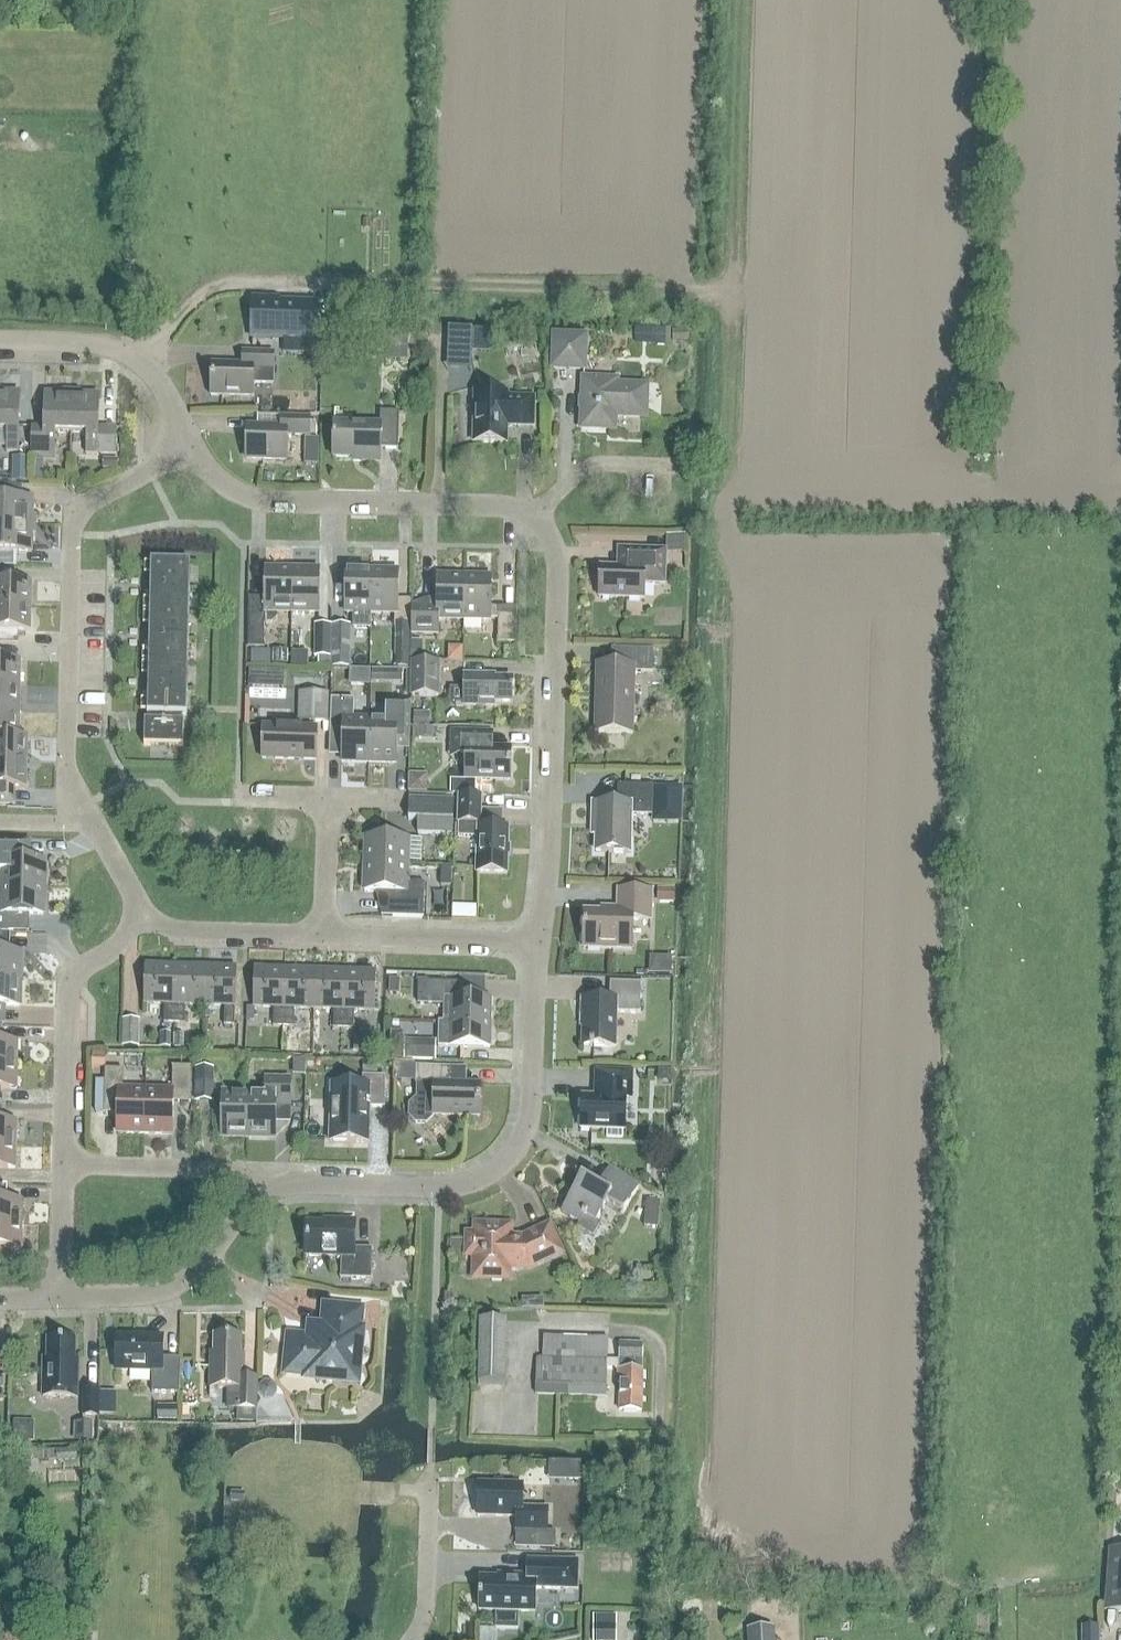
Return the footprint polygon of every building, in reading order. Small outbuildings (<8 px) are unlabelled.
[(252,337),(314,338),(315,303),(278,302),(278,300),(253,299),(252,337)] [(427,325),(407,325),(407,336),(427,337),(427,325)] [(407,327),(381,326),(380,344),(406,345),(407,327)] [(470,329),(447,329),(447,338),(470,338),(470,329)] [(687,331),(671,332),(672,345),(688,344),(687,331)] [(553,367),(583,368),(584,337),(554,336),(553,367)] [(242,365),(211,364),(210,395),(252,396),(252,382),(272,383),(273,353),(242,352),(242,365)] [(581,427),(613,429),(614,415),(644,417),(646,386),(615,385),(615,381),(583,379),(581,427)] [(6,431),(6,451),(17,452),(17,431),(18,431),(19,392),(0,392),(0,431),(6,431)] [(70,432),(71,394),(44,393),(43,427),(31,426),(30,459),(54,459),(54,432),(70,432)] [(473,442),(506,443),(506,426),(533,426),(533,398),(507,397),(507,394),(474,393),(473,442)] [(98,395),(71,394),(70,432),(86,433),(85,453),(115,454),(115,428),(98,427),(98,395)] [(333,424),(332,457),(362,458),(362,461),(379,462),(379,449),(397,449),(398,412),(379,412),(379,425),(333,424)] [(280,429),(246,428),(246,458),(285,460),(286,435),(309,436),(309,418),(281,417),(280,429)] [(317,451),(317,438),(304,437),(304,451),(317,451)] [(29,456),(12,455),(12,480),(28,481),(29,456)] [(103,468),(118,468),(118,458),(103,458),(103,468)] [(43,481),(44,459),(33,459),(33,481),(43,481)] [(32,525),(32,498),(0,497),(0,524),(32,525)] [(14,565),(14,552),(31,552),(32,525),(0,524),(0,565),(14,565)] [(665,553),(684,554),(685,536),(665,535),(665,553)] [(664,550),(617,548),(617,567),(599,566),(598,597),(643,598),(644,583),(663,584),(664,550)] [(186,715),(190,562),(150,561),(149,582),(144,581),(144,593),(149,593),(148,632),(143,632),(143,643),(148,643),(147,682),(142,682),(142,693),(147,694),(146,714),(149,714),(149,720),(143,720),(143,745),(182,746),(183,715),(186,715)] [(277,611),(291,611),(292,570),(264,569),(264,616),(264,623),(271,623),(276,617),(277,611)] [(292,570),(291,611),(318,611),(319,570),(292,570)] [(355,628),(370,628),(370,612),(371,571),(347,571),(346,612),(355,612),(355,628)] [(371,571),(370,612),(395,613),(395,572),(371,571)] [(463,618),(464,577),(436,577),(436,607),(410,606),(410,634),(438,635),(438,618),(463,618)] [(464,577),(463,618),(497,619),(497,643),(515,643),(516,608),(490,607),(491,578),(464,577)] [(30,606),(30,582),(0,581),(0,605),(30,606)] [(0,605),(0,643),(15,644),(16,630),(29,631),(30,606),(0,605)] [(247,647),(264,647),(264,623),(264,616),(248,615),(247,647)] [(329,658),(329,624),(313,624),(313,657),(317,657),(317,665),(329,665),(329,658)] [(350,624),(329,624),(329,658),(349,658),(350,624)] [(394,625),(394,655),(396,655),(396,667),(407,668),(408,626),(394,625)] [(679,634),(661,633),(661,641),(679,642),(679,634)] [(411,660),(422,660),(422,647),(411,647),(411,660)] [(610,665),(596,665),(594,733),(632,734),(633,672),(652,673),(653,650),(611,648),(610,665)] [(284,664),(284,655),(271,655),(271,664),(284,664)] [(19,686),(19,660),(0,659),(0,685),(19,686)] [(411,662),(410,695),(438,696),(438,662),(411,662)] [(370,669),(370,678),(383,678),(383,669),(370,669)] [(282,688),(282,671),(248,670),(248,687),(282,688)] [(463,705),(494,706),(494,702),(511,703),(512,679),(494,679),(494,675),(463,674),(463,705)] [(19,686),(0,685),(0,711),(18,711),(19,686)] [(328,693),(310,692),(309,721),(327,721),(328,693)] [(341,761),(368,761),(369,720),(353,720),(353,699),(330,698),(329,731),(342,731),(341,761)] [(368,761),(395,762),(396,747),(408,747),(410,702),(386,702),(385,721),(369,720),(368,761)] [(18,711),(0,711),(0,736),(18,737),(18,736),(18,711)] [(429,716),(413,716),(413,727),(428,727),(429,716)] [(262,726),(261,758),(315,760),(316,728),(262,726)] [(431,728),(418,727),(418,736),(431,737),(431,728)] [(474,780),(509,781),(510,748),(491,747),(491,733),(491,732),(450,731),(450,747),(450,759),(465,759),(464,780),(474,780)] [(26,762),(27,736),(18,736),(18,737),(0,736),(0,762),(26,762)] [(7,806),(14,806),(14,788),(25,788),(26,762),(0,762),(0,805),(7,806)] [(411,790),(430,791),(430,772),(412,771),(411,790)] [(652,815),(678,817),(680,787),(654,785),(652,815)] [(653,787),(618,786),(617,804),(592,803),(591,823),(596,823),(595,852),(629,853),(630,815),(648,816),(648,805),(653,806),(653,787)] [(458,796),(457,822),(457,836),(477,837),(475,873),(506,874),(508,828),(479,827),(480,796),(458,796)] [(407,819),(417,819),(417,832),(445,833),(445,820),(451,820),(452,798),(408,797),(407,819)] [(416,837),(415,860),(424,860),(425,837),(416,837)] [(366,838),(365,865),(406,866),(407,839),(366,838)] [(2,887),(43,887),(43,860),(30,860),(30,842),(0,842),(0,871),(2,871),(2,887)] [(406,866),(365,865),(364,892),(393,893),(392,917),(423,918),(424,883),(406,883),(406,866)] [(2,887),(1,903),(0,903),(0,931),(13,932),(13,914),(42,915),(43,887),(2,887)] [(676,888),(657,887),(657,903),(675,903),(676,888)] [(650,891),(617,890),(617,909),(602,909),(601,913),(583,913),(582,948),(631,950),(632,920),(650,920),(650,891)] [(19,980),(19,952),(9,952),(0,952),(0,979),(19,980)] [(656,955),(655,970),(675,971),(675,956),(656,955)] [(162,1023),(173,1023),(174,966),(144,965),(143,1004),(163,1004),(162,1023)] [(184,1005),(205,1005),(206,967),(174,966),(173,1023),(184,1024),(184,1005)] [(206,967),(205,1005),(223,1006),(222,1025),(233,1025),(234,1006),(236,968),(206,967)] [(272,1026),(282,1027),(284,969),(254,968),(252,1007),(272,1007),(272,1026)] [(294,1008),(313,1009),(314,970),(284,969),(282,1027),(293,1027),(294,1008)] [(332,1028),(342,1028),(344,971),(314,970),(313,1009),(333,1009),(332,1028)] [(374,1011),(375,972),(344,971),(342,1028),(353,1029),(354,1010),(374,1011)] [(399,979),(389,978),(388,993),(398,993),(399,979)] [(0,979),(0,1024),(4,1024),(5,1007),(18,1007),(19,980),(0,979)] [(583,1018),(582,1046),(614,1047),(615,1012),(639,1013),(640,983),(609,982),(609,1000),(581,999),(580,1018),(583,1018)] [(443,1001),(442,1022),(490,1023),(491,999),(459,998),(459,984),(427,983),(426,1000),(443,1001)] [(121,1046),(138,1046),(139,1019),(122,1019),(121,1046)] [(490,1023),(442,1022),(437,1022),(436,1047),(449,1047),(489,1048),(490,1023)] [(390,1054),(403,1054),(403,1033),(390,1032),(390,1054)] [(169,1048),(170,1033),(160,1033),(159,1048),(169,1048)] [(173,1047),(182,1048),(183,1035),(174,1034),(173,1047)] [(354,1038),(353,1051),(377,1052),(378,1039),(354,1038)] [(403,1039),(402,1058),(434,1059),(434,1040),(403,1039)] [(298,1041),(298,1053),(309,1053),(309,1041),(298,1041)] [(17,1065),(17,1042),(0,1042),(0,1065),(17,1065)] [(92,1054),(91,1065),(105,1065),(105,1054),(92,1054)] [(377,1063),(362,1062),(362,1073),(377,1074),(377,1063)] [(0,1065),(0,1089),(16,1089),(17,1065),(0,1065)] [(409,1105),(408,1115),(415,1123),(426,1123),(433,1116),(478,1117),(479,1084),(443,1083),(444,1067),(415,1066),(414,1084),(416,1084),(416,1098),(409,1105)] [(145,1090),(144,1133),(171,1134),(171,1102),(189,1102),(190,1067),(172,1067),(171,1090),(145,1090)] [(193,1102),(212,1102),(213,1068),(194,1067),(193,1102)] [(122,1070),(104,1069),(104,1112),(117,1112),(116,1133),(143,1134),(145,1090),(122,1089),(122,1070)] [(606,1136),(622,1137),(622,1130),(624,1130),(625,1098),(631,1098),(632,1071),(595,1070),(594,1096),(581,1096),(580,1129),(606,1129),(606,1136)] [(329,1141),(367,1142),(368,1107),(384,1108),(385,1077),(362,1076),(362,1086),(331,1085),(329,1141)] [(248,1095),(247,1136),(275,1136),(275,1106),(288,1107),(289,1080),(265,1080),(265,1095),(248,1095)] [(220,1135),(247,1136),(248,1095),(221,1094),(220,1135)] [(104,1113),(104,1097),(95,1097),(95,1112),(104,1113)] [(15,1145),(15,1121),(1,1121),(1,1108),(0,1108),(0,1145),(15,1145)] [(0,1145),(0,1168),(15,1169),(15,1145),(0,1145)] [(597,1187),(581,1177),(561,1212),(580,1223),(583,1217),(585,1217),(586,1216),(596,1222),(606,1204),(623,1214),(638,1188),(607,1170),(597,1187)] [(22,1225),(22,1201),(6,1201),(6,1187),(0,1186),(0,1224),(22,1225)] [(339,1278),(371,1279),(371,1248),(353,1248),(354,1221),(335,1221),(335,1224),(305,1224),(304,1256),(340,1256),(339,1278)] [(0,1224),(0,1248),(21,1248),(22,1225),(0,1224)] [(529,1266),(559,1252),(547,1227),(523,1239),(508,1238),(508,1227),(476,1226),(476,1236),(468,1235),(467,1254),(475,1254),(475,1277),(491,1277),(491,1281),(501,1281),(501,1277),(506,1278),(507,1266),(529,1266)] [(542,1307),(542,1300),(542,1298),(522,1299),(522,1300),(522,1308),(542,1307)] [(304,1374),(304,1377),(357,1382),(362,1329),(358,1329),(360,1309),(324,1306),(322,1326),(309,1324),(307,1338),(288,1336),(284,1372),(304,1374)] [(477,1384),(504,1385),(506,1322),(479,1321),(477,1384)] [(116,1337),(115,1370),(152,1371),(151,1393),(179,1393),(180,1358),(162,1358),(162,1337),(144,1336),(144,1337),(116,1337)] [(256,1422),(256,1409),(257,1377),(243,1377),(244,1353),(240,1353),(241,1336),(213,1336),(213,1352),(210,1352),(209,1387),(228,1388),(237,1388),(236,1408),(236,1422),(256,1422)] [(606,1368),(617,1369),(617,1382),(619,1383),(618,1410),(641,1410),(642,1344),(618,1343),(617,1361),(607,1361),(608,1338),(543,1336),(543,1358),(536,1358),(535,1394),(606,1396),(606,1368)] [(74,1340),(47,1339),(46,1358),(42,1358),(41,1396),(77,1397),(77,1368),(73,1368),(74,1340)] [(275,1387),(271,1382),(264,1381),(259,1386),(259,1392),(263,1397),(270,1398),(275,1394),(275,1387)] [(82,1389),(82,1416),(98,1416),(98,1390),(82,1389)] [(176,1408),(175,1408),(157,1408),(157,1421),(176,1421),(176,1408)] [(91,1441),(91,1423),(76,1423),(75,1441),(91,1441)] [(73,1450),(53,1452),(54,1464),(74,1462),(73,1450)] [(37,1454),(38,1462),(52,1461),(52,1452),(37,1454)] [(25,1457),(19,1474),(26,1476),(32,1460),(25,1457)] [(566,1480),(579,1480),(580,1463),(566,1463),(566,1480)] [(19,1474),(16,1482),(23,1485),(26,1476),(19,1474)] [(522,1485),(478,1483),(477,1516),(515,1517),(515,1531),(541,1531),(541,1549),(554,1549),(555,1532),(546,1531),(547,1508),(521,1507),(522,1485)] [(242,1493),(229,1492),(228,1501),(242,1501),(242,1493)] [(1109,1549),(1104,1611),(1120,1612),(1120,1550),(1109,1549)] [(517,1612),(534,1612),(534,1588),(576,1589),(577,1561),(527,1559),(527,1575),(497,1574),(497,1578),(479,1577),(478,1611),(496,1611),(495,1628),(517,1629),(517,1612)] [(13,1603),(3,1605),(6,1616),(16,1613),(13,1603)] [(616,1615),(592,1614),(592,1639),(615,1639),(616,1615)] [(1098,1626),(1080,1626),(1080,1639),(1098,1639),(1098,1626)] [(774,1627),(745,1629),(746,1639),(774,1639),(774,1627)]
